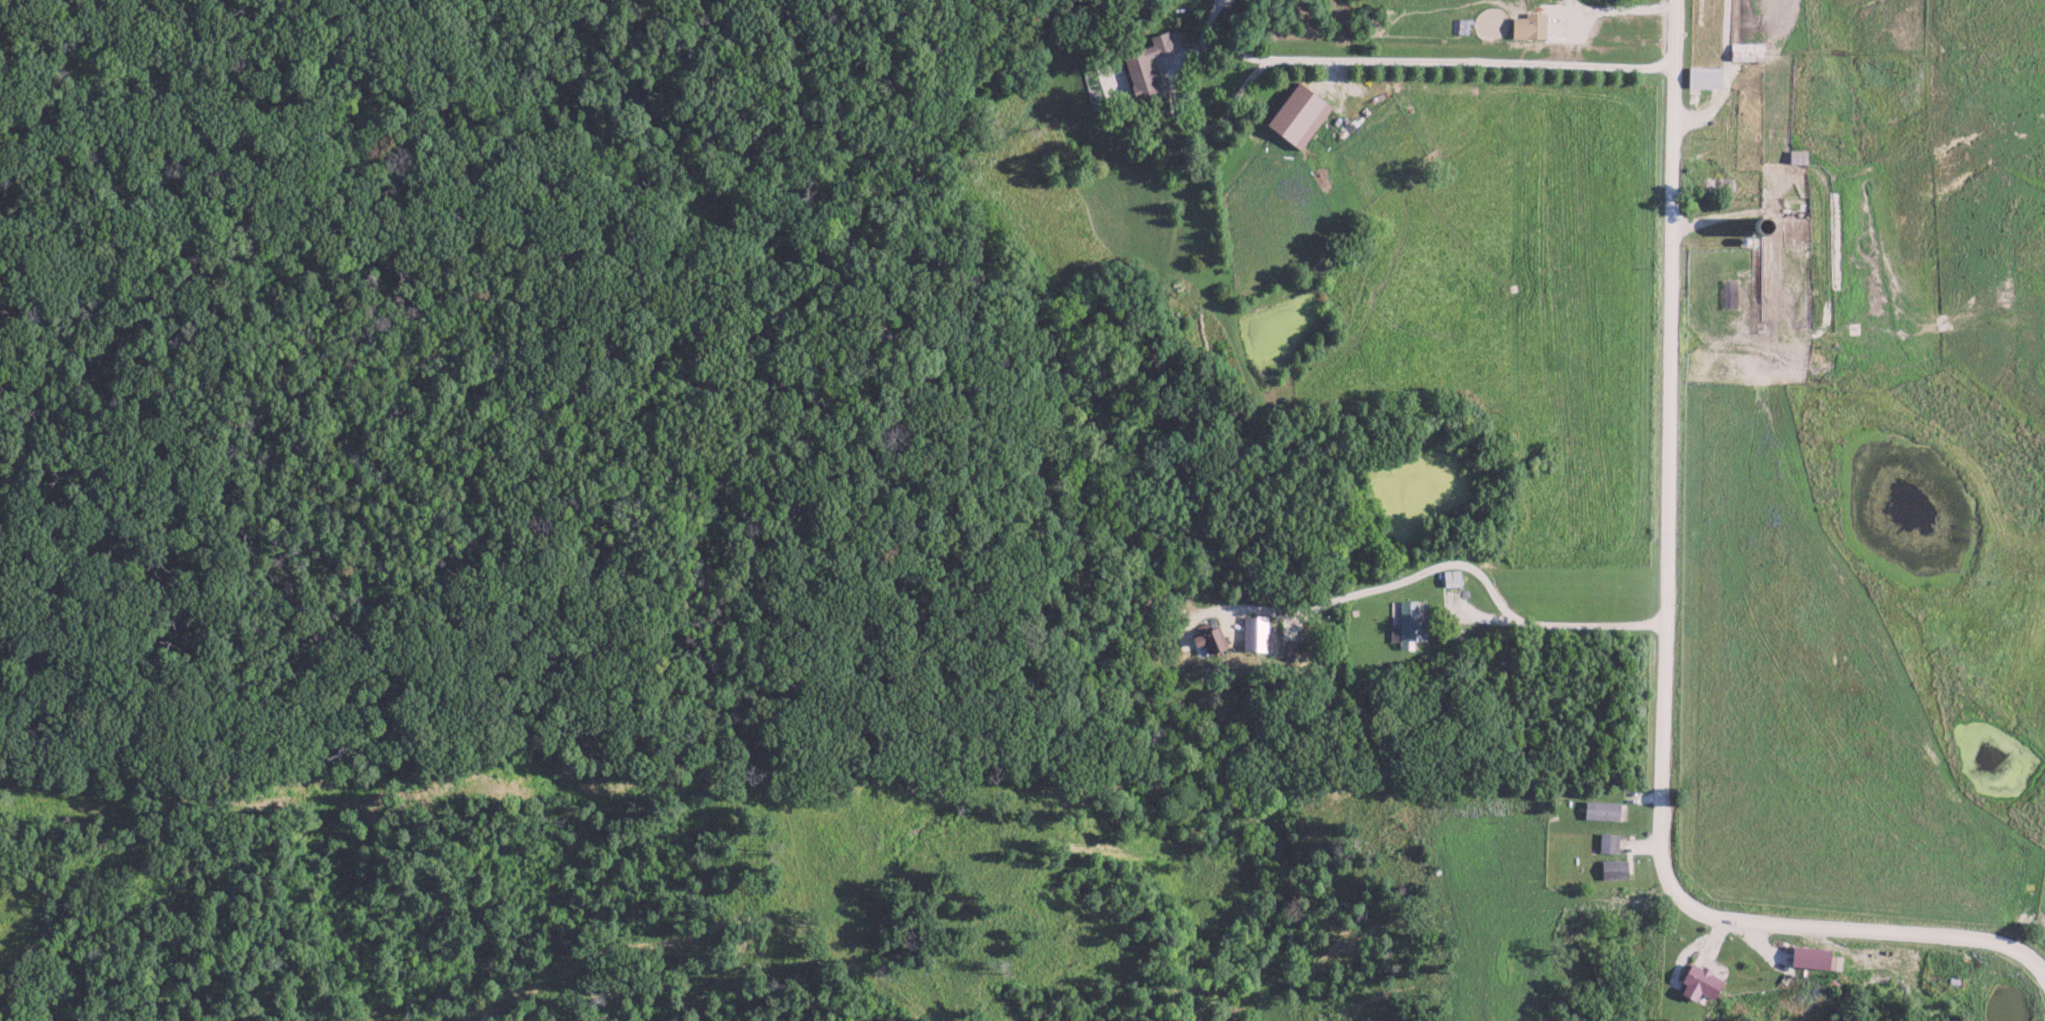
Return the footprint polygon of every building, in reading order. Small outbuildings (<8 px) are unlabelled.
[(1542,12),(1522,12),(1522,17),(1508,17),(1508,37),(1542,38),(1542,12)] [(1149,45),(1118,54),(1130,96),(1156,89),(1147,55),(1170,49),(1164,30),(1146,35),(1149,45)] [(1103,88),(1126,80),(1119,60),(1096,68),(1103,88)] [(1720,88),(1720,67),(1685,66),(1685,87),(1720,88)] [(1296,150),(1326,105),(1290,81),(1260,127),(1296,150)] [(1441,586),(1459,586),(1458,570),(1440,570),(1441,586)] [(1388,623),(1388,641),(1397,641),(1398,648),(1411,648),(1411,639),(1424,639),(1424,619),(1416,619),(1416,600),(1398,600),(1398,623),(1388,623)] [(1241,649),(1266,650),(1267,616),(1242,615),(1241,649)] [(1204,654),(1225,646),(1217,623),(1188,635),(1192,645),(1200,642),(1204,654)] [(1581,819),(1618,820),(1618,802),(1582,801),(1581,819)] [(1597,852),(1617,852),(1617,833),(1598,833),(1597,852)] [(1599,878),(1624,879),(1625,859),(1599,859),(1599,878)] [(1829,948),(1787,946),(1786,966),(1839,969),(1839,956),(1828,955),(1829,948)] [(1676,993),(1691,1000),(1695,992),(1709,998),(1719,976),(1686,961),(1677,981),(1681,983),(1676,993)]
